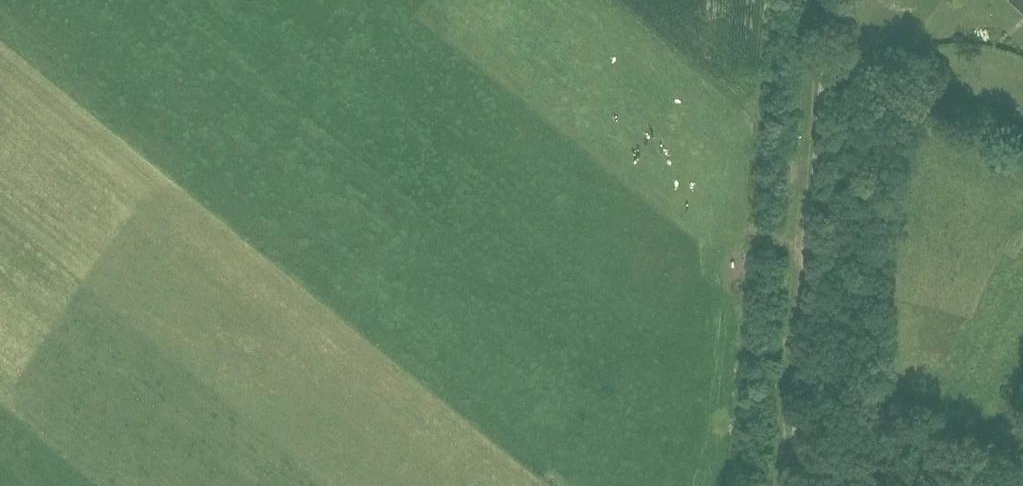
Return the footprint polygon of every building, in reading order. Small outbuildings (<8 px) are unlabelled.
[(1010,1),(1022,13),(1022,0),(1010,0),(1010,1)]
